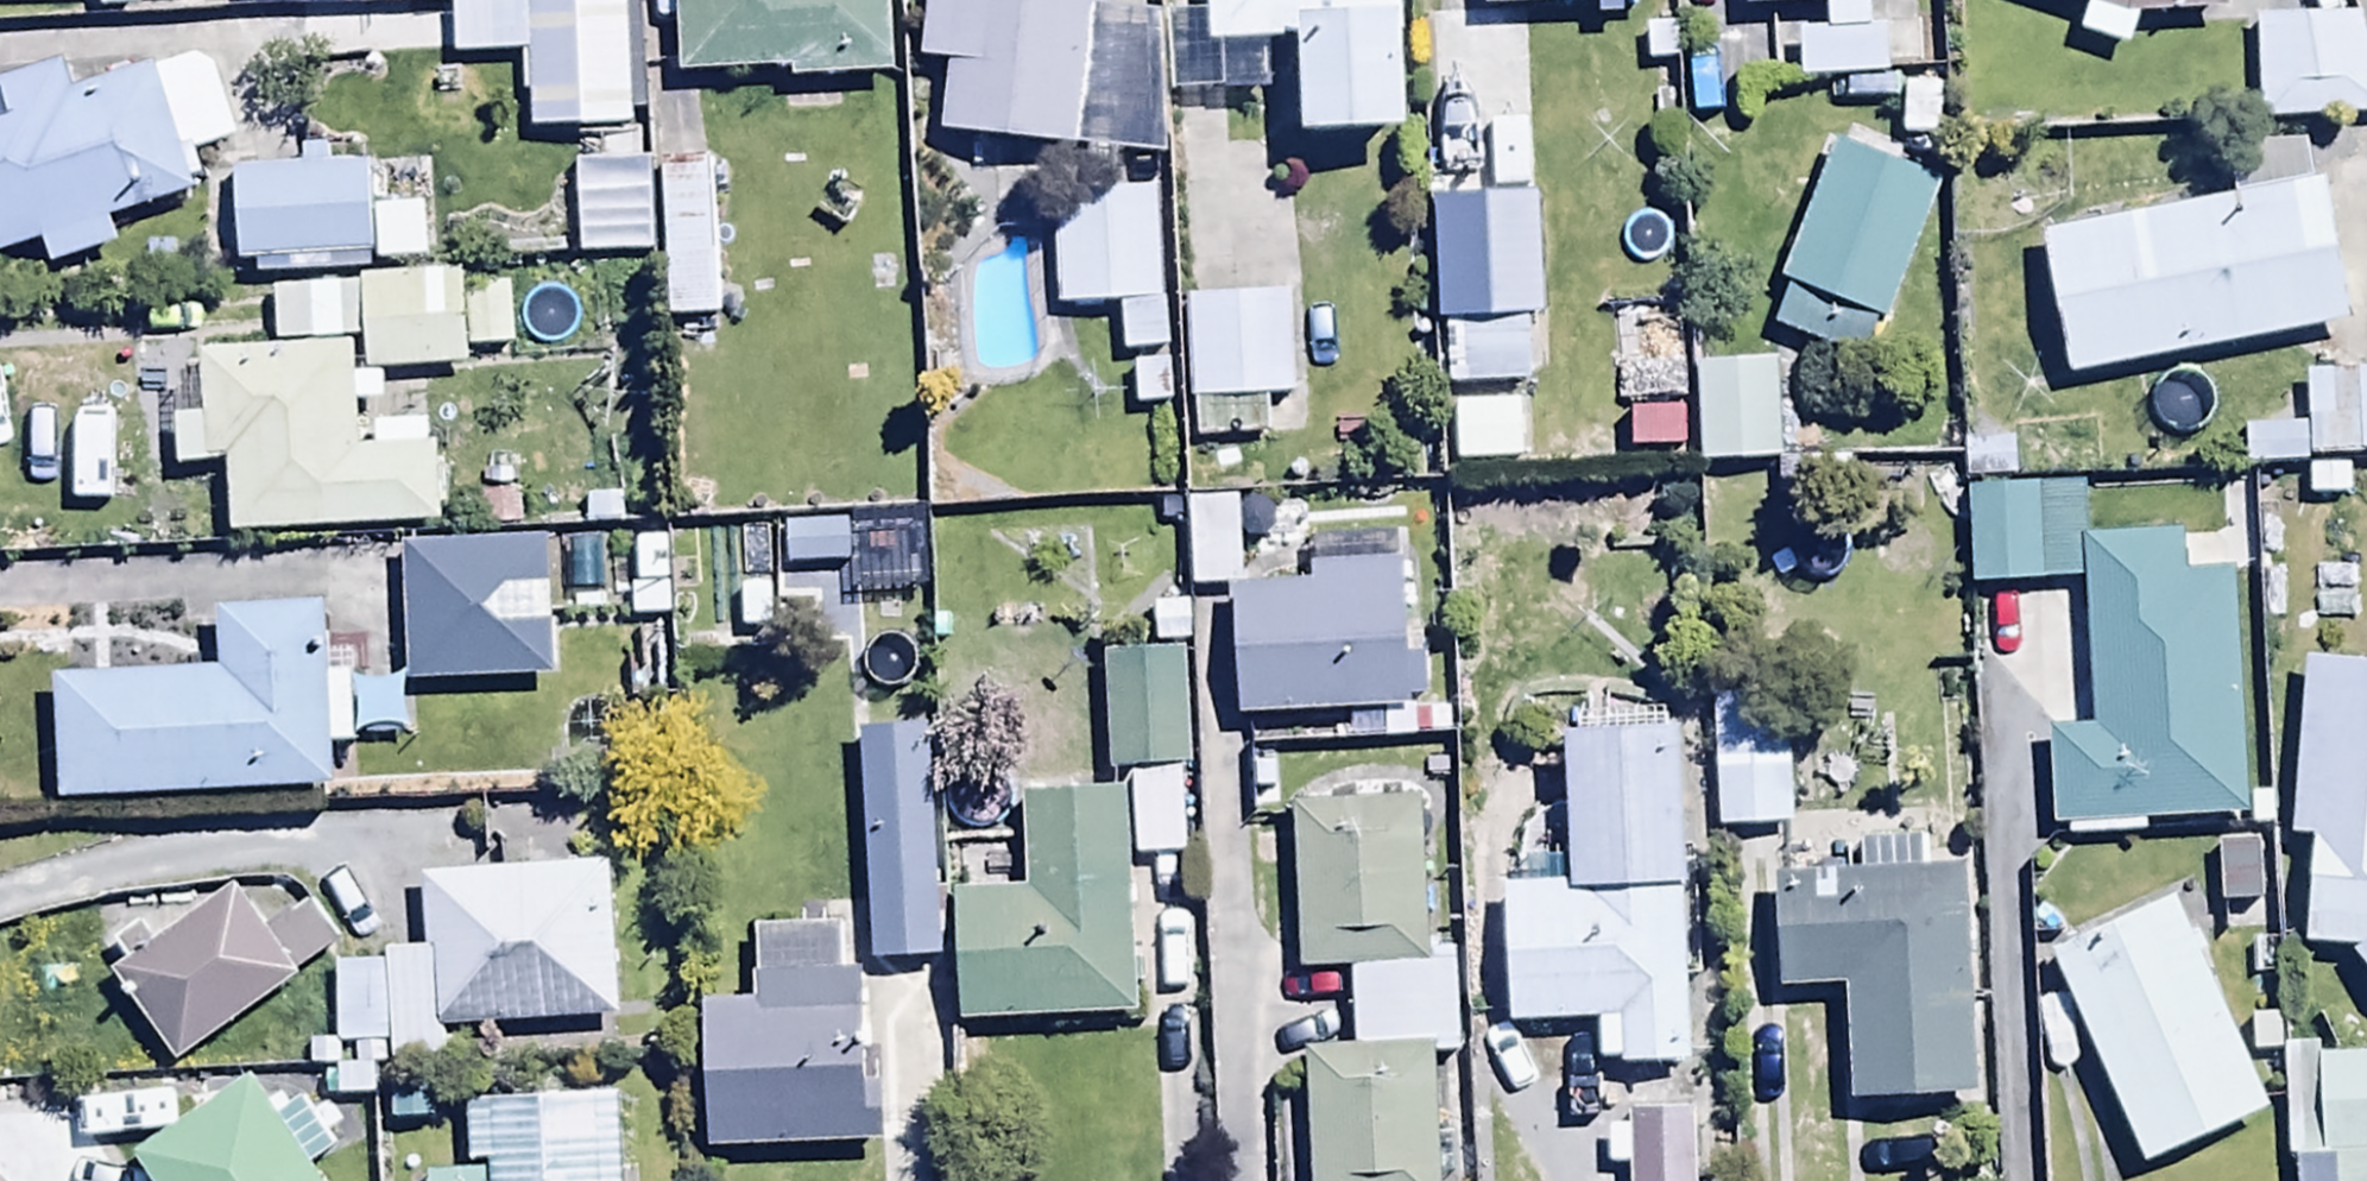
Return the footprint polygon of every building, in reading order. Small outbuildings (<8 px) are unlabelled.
[(105,17),(148,15),(148,0),(105,0),(105,17)] [(683,82),(798,81),(798,88),(895,87),(894,0),(681,0),(683,82)] [(946,144),(1161,164),(1162,25),(1097,21),(1098,0),(929,0),(921,68),(954,73),(946,144)] [(1210,20),(1172,20),(1173,102),(1277,101),(1277,47),(1315,47),(1316,143),(1413,142),(1408,0),(1210,0),(1210,20)] [(1494,12),(1600,11),(1601,23),(1650,23),(1649,0),(1494,0),(1494,12)] [(1750,17),(1833,15),(1834,41),(1802,41),(1803,86),(1893,83),(1892,71),(1922,71),(1921,35),(1875,37),(1875,10),(1890,10),(1889,0),(1750,0),(1750,17)] [(2096,15),(2086,42),(2132,54),(2144,21),(2226,21),(2226,0),(2052,0),(2096,15)] [(631,5),(454,9),(455,65),(533,64),(535,139),(634,137),(631,5)] [(2366,123),(2366,30),(2364,20),(2256,24),(2260,127),(2366,123)] [(0,90),(0,270),(50,254),(57,275),(122,254),(114,228),(204,198),(193,162),(241,146),(214,64),(164,80),(162,73),(79,100),(68,68),(0,90)] [(2045,239),(2075,384),(2356,328),(2329,192),(2316,194),(2307,151),(2228,153),(2237,208),(2045,239)] [(1792,299),(1776,334),(1864,370),(1944,196),(1840,153),(1780,293),(1792,299)] [(431,268),(429,215),(377,217),(375,168),(332,170),(331,154),(306,155),(306,175),(237,177),(240,271),(259,270),(259,280),(373,277),(373,270),(431,268)] [(713,176),(664,178),(669,325),(718,324),(713,176)] [(1164,197),(1057,198),(1058,314),(1125,314),(1125,358),(1165,358),(1164,197)] [(1542,206),(1440,208),(1449,396),(1535,394),(1534,329),(1544,328),(1542,206)] [(370,285),(372,376),(472,375),(472,355),(514,355),(514,294),(465,295),(465,284),(370,285)] [(276,291),(278,348),(362,346),(361,289),(276,291)] [(1294,300),(1191,303),(1197,446),(1271,444),(1270,410),(1297,410),(1294,300)] [(207,421),(180,423),(180,473),(232,473),(232,539),(442,539),(442,452),(429,452),(429,428),(381,428),(381,453),(360,453),(360,410),(383,410),(383,383),(358,383),(358,357),(207,357),(207,421)] [(1784,371),(1699,373),(1701,472),(1786,470),(1784,371)] [(2311,381),(2311,431),(2248,431),(2248,472),(2309,472),(2309,464),(2366,462),(2366,381),(2311,381)] [(2150,829),(2249,824),(2239,584),(2190,586),(2188,538),(2090,543),(2087,491),(1969,497),(1971,591),(2092,585),(2100,732),(2048,735),(2053,832),(2072,831),(2073,848),(2150,845),(2150,829)] [(1197,537),(1196,594),(1246,595),(1247,539),(1197,537)] [(557,545),(404,551),(410,688),(562,682),(557,545)] [(673,625),(673,546),(638,546),(639,590),(631,590),(632,626),(673,625)] [(1240,599),(1247,728),(1412,722),(1408,573),(1311,574),(1312,596),(1240,599)] [(60,686),(63,806),(332,796),(331,752),(356,751),(353,680),(330,681),(328,611),(222,615),(225,679),(60,686)] [(1185,658),(1114,662),(1120,771),(1191,767),(1185,658)] [(2308,668),(2293,845),(2310,847),(2308,950),(2358,956),(2366,967),(2366,673),(2308,668)] [(1792,702),(1717,704),(1721,832),(1795,830),(1792,702)] [(1687,739),(1570,742),(1577,893),(1513,894),(1516,1032),(1605,1030),(1606,1070),(1628,1069),(1628,1074),(1697,1072),(1687,739)] [(1186,778),(1137,781),(1142,866),(1190,863),(1186,778)] [(960,901),(964,1030),(1139,1024),(1131,802),(1027,806),(1030,898),(960,901)] [(1301,813),(1303,978),(1357,977),(1359,1056),(1309,1057),(1312,1180),(1441,1180),(1438,1058),(1460,1057),(1458,961),(1426,962),(1422,811),(1301,813)] [(946,822),(872,823),(872,970),(946,970),(946,822)] [(2260,840),(2220,840),(2220,912),(2260,912),(2260,840)] [(1865,886),(1780,887),(1784,996),(1854,995),(1856,1105),(1969,1103),(1965,875),(1932,876),(1931,843),(1864,845),(1865,886)] [(429,956),(386,957),(389,1073),(435,1074),(436,1032),(620,1028),(616,875),(557,877),(557,848),(522,849),(522,879),(427,880),(429,956)] [(130,965),(116,977),(182,1073),(305,989),(241,896),(165,947),(151,926),(119,947),(130,965)] [(2183,903),(2056,956),(2150,1178),(2277,1125),(2183,903)] [(848,931),(757,933),(759,1008),(708,1010),(712,1159),(885,1154),(883,1090),(868,1091),(864,984),(849,985),(848,931)] [(385,968),(341,968),(342,1050),(385,1049),(385,968)] [(2288,1054),(2289,1167),(2305,1167),(2305,1180),(2366,1180),(2366,1064),(2321,1064),(2321,1053),(2288,1054)] [(139,1163),(151,1180),(320,1180),(316,1175),(346,1156),(311,1103),(274,1127),(249,1090),(139,1163)] [(626,1109),(475,1110),(475,1168),(497,1168),(497,1179),(426,1179),(426,1180),(627,1180),(626,1109)] [(1632,1119),(1632,1135),(1612,1135),(1611,1173),(1634,1174),(1634,1180),(1693,1180),(1695,1120),(1632,1119)]
